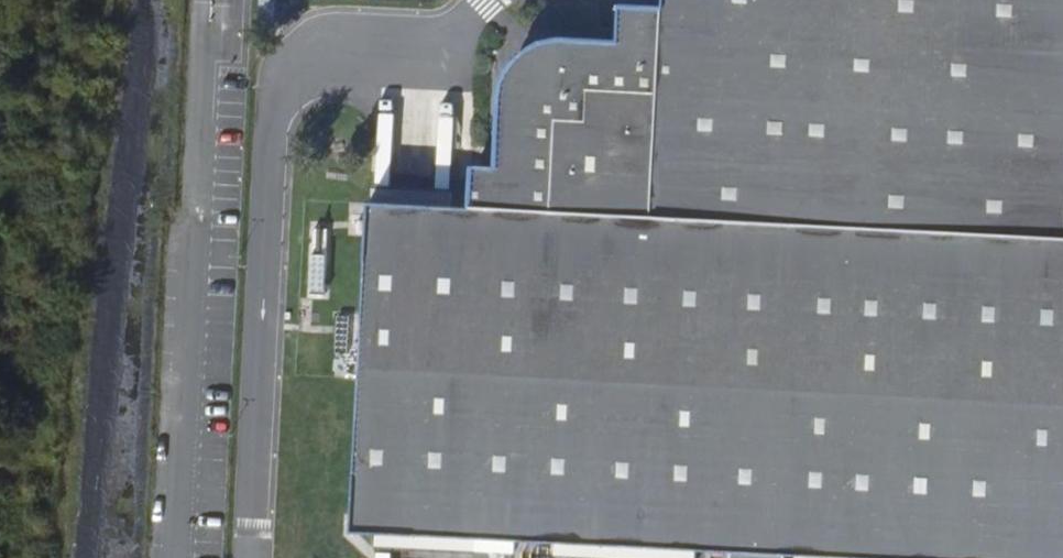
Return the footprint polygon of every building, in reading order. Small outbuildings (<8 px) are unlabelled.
[(666,6),(623,4),(621,40),(568,37),(542,41),(516,62),(504,92),(500,165),(477,164),(475,206),(454,205),(372,200),(355,531),(377,532),(516,540),(554,541),(695,549),(733,551),(733,557),(789,557),(790,554),(799,554),(859,557),(875,557),(1062,557),(1062,0),(666,0),(666,6)] [(372,200),(454,205),(455,192),(372,188),(372,200)] [(515,552),(516,540),(377,532),(376,545),(515,552)] [(695,549),(554,541),(554,554),(627,557),(694,557),(695,549)]
